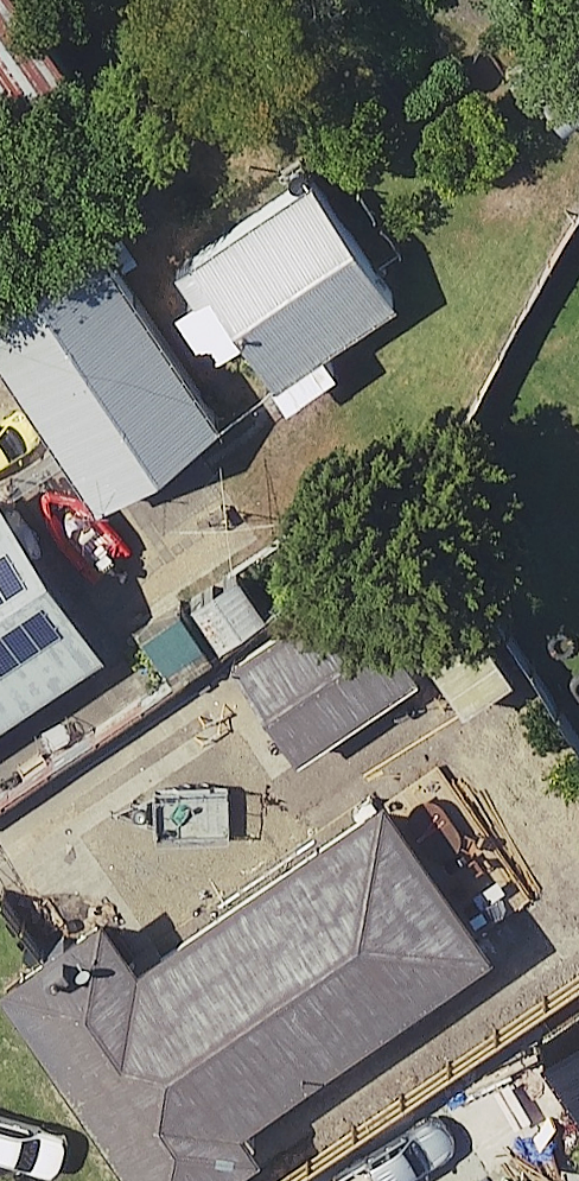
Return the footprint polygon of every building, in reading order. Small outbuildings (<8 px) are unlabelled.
[(10,0),(0,0),(0,81),(44,51),(10,0)] [(392,308),(285,153),(146,248),(253,404),(392,308)] [(70,206),(0,251),(0,363),(73,477),(194,400),(70,206)] [(74,624),(0,512),(0,673),(74,624)] [(396,655),(330,559),(207,645),(273,740),(396,655)] [(351,774),(116,934),(103,915),(0,985),(134,1180),(143,1180),(235,1118),(217,1092),(456,929),(351,774)] [(527,1023),(423,1092),(482,1180),(525,1180),(578,1145),(578,1101),(527,1023)] [(454,1151),(408,1180),(473,1180),(454,1151)]
